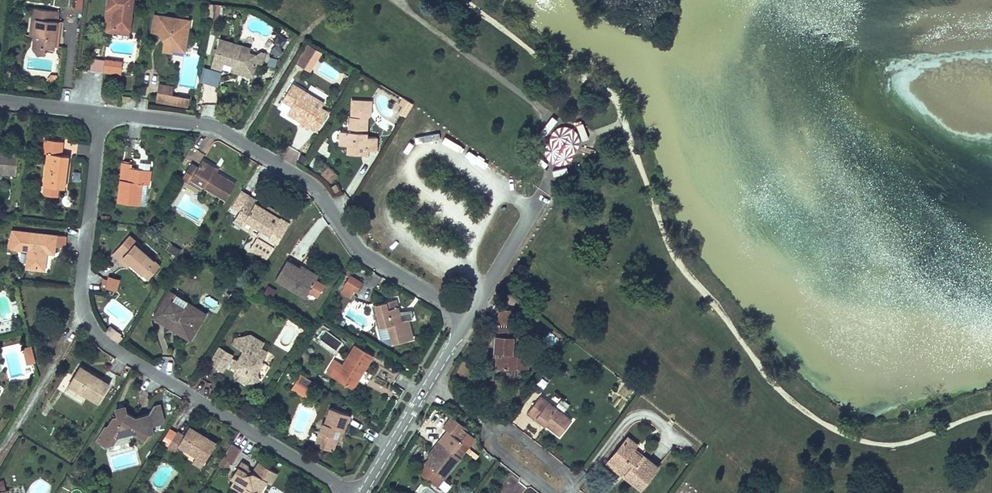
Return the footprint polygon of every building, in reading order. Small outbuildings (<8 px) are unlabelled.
[(129,27),(131,0),(107,0),(106,7),(114,7),(112,26),(129,27)] [(42,15),(43,6),(31,4),(28,32),(34,33),(36,15),(42,15)] [(213,19),(224,19),(224,4),(213,4),(213,19)] [(55,25),(57,7),(43,6),(42,15),(36,15),(34,33),(32,44),(36,50),(44,51),(44,46),(53,47),(54,35),(58,36),(59,25),(55,25)] [(103,31),(129,33),(129,27),(112,26),(114,7),(106,7),(105,7),(103,31)] [(157,15),(155,29),(160,38),(159,47),(167,48),(167,45),(181,47),(185,15),(158,11),(157,15)] [(149,14),(146,27),(155,29),(157,15),(149,14)] [(232,65),(248,70),(252,57),(250,49),(245,48),(246,43),(216,33),(207,61),(217,64),(219,57),(231,61),(233,62),(232,65)] [(280,34),(269,52),(278,57),(289,39),(280,34)] [(310,69),(321,51),(307,41),(295,60),(310,69)] [(256,45),(250,49),(252,57),(258,59),(262,47),(256,45)] [(270,56),(268,65),(275,67),(277,58),(270,56)] [(104,58),(103,72),(121,72),(121,59),(104,58)] [(232,65),(233,62),(231,61),(229,67),(247,73),(248,70),(232,65)] [(204,67),(200,81),(218,86),(222,71),(204,67)] [(318,109),(310,104),(315,96),(292,82),(283,98),(291,103),(286,111),(301,120),(303,118),(310,122),(314,115),(322,120),(328,110),(320,105),(318,109)] [(158,83),(156,101),(178,104),(180,95),(171,94),(173,86),(158,83)] [(404,104),(407,98),(399,93),(396,99),(404,104)] [(190,97),(180,95),(178,104),(188,105),(190,97)] [(320,105),(323,100),(315,96),(310,104),(318,109),(320,105)] [(366,142),(366,147),(377,147),(378,133),(367,133),(363,133),(363,124),(367,124),(367,113),(370,113),(370,100),(360,100),(361,97),(350,97),(349,128),(343,128),(343,142),(348,142),(348,146),(357,146),(357,142),(366,142)] [(391,108),(399,112),(404,104),(396,99),(391,108)] [(308,125),(316,129),(322,120),(314,115),(310,122),(308,125)] [(42,151),(47,152),(44,183),(58,185),(65,186),(68,154),(61,153),(62,140),(44,138),(42,151)] [(16,171),(19,153),(0,150),(0,169),(16,171)] [(188,174),(222,195),(232,180),(210,166),(211,163),(199,156),(195,162),(187,157),(177,173),(186,178),(188,174)] [(137,165),(149,166),(150,159),(138,157),(137,165)] [(136,202),(137,199),(139,179),(145,180),(147,180),(149,166),(137,165),(131,164),(132,160),(121,159),(116,199),(136,202)] [(321,172),(330,181),(337,174),(328,164),(321,172)] [(143,199),(145,180),(139,179),(137,199),(143,199)] [(58,185),(44,183),(43,192),(57,193),(58,185)] [(252,196),(236,186),(226,201),(234,206),(229,215),(237,221),(240,215),(264,230),(252,250),(262,256),(287,214),(278,208),(275,213),(251,198),(252,196)] [(29,250),(27,267),(47,269),(49,252),(57,253),(58,245),(67,246),(69,234),(59,233),(59,232),(14,228),(8,246),(20,249),(29,250)] [(133,263),(149,278),(162,263),(138,241),(139,239),(132,232),(114,253),(129,267),(133,263)] [(275,278),(305,296),(316,277),(299,267),(286,259),(275,278)] [(299,267),(316,277),(319,273),(302,262),(299,267)] [(119,289),(122,277),(110,274),(109,278),(105,277),(102,285),(119,289)] [(360,281),(350,275),(345,283),(354,288),(356,289),(360,281)] [(354,288),(345,283),(341,290),(350,295),(354,288)] [(271,298),(276,289),(268,285),(263,294),(271,298)] [(154,316),(192,340),(209,312),(171,288),(154,316)] [(388,325),(392,341),(413,336),(408,316),(401,318),(396,297),(374,302),(380,327),(388,325)] [(512,322),(512,308),(498,307),(498,322),(512,322)] [(109,325),(105,330),(107,332),(110,335),(114,337),(117,332),(118,331),(109,325)] [(380,339),(389,342),(392,341),(388,325),(380,327),(378,327),(380,339)] [(499,327),(499,335),(507,335),(508,327),(499,327)] [(238,367),(236,371),(239,373),(237,377),(246,383),(264,379),(267,373),(261,369),(266,360),(264,359),(270,350),(263,346),(266,340),(252,332),(237,335),(233,342),(244,349),(239,358),(234,355),(235,353),(221,344),(210,362),(225,371),(228,366),(231,368),(233,365),(238,367)] [(327,333),(323,340),(336,346),(339,339),(327,333)] [(512,350),(513,335),(507,335),(499,335),(492,334),(491,350),(496,350),(496,356),(496,366),(516,367),(516,365),(527,366),(528,351),(512,350)] [(28,349),(26,342),(17,344),(19,352),(28,349)] [(353,386),(371,354),(354,344),(343,362),(334,356),(326,370),(353,386)] [(21,362),(31,359),(28,349),(19,352),(21,362)] [(68,381),(98,399),(109,381),(78,363),(68,381)] [(317,381),(302,372),(293,387),(308,396),(317,381)] [(536,415),(559,434),(571,418),(541,393),(526,411),(534,418),(536,415)] [(105,425),(102,423),(96,433),(107,440),(111,442),(117,430),(125,428),(142,438),(145,432),(151,431),(147,412),(133,415),(125,411),(124,405),(114,408),(115,414),(111,415),(105,425)] [(334,423),(343,426),(347,411),(328,406),(324,421),(321,420),(315,443),(333,448),(337,434),(332,432),(334,423)] [(442,425),(446,429),(431,446),(435,450),(428,458),(419,469),(436,484),(476,436),(450,415),(442,425)] [(195,456),(204,461),(218,437),(191,421),(186,430),(179,426),(165,448),(173,453),(177,445),(195,456)] [(337,434),(340,435),(343,426),(334,423),(332,432),(337,434)] [(107,440),(96,433),(93,439),(104,445),(107,440)] [(645,447),(627,433),(623,438),(641,452),(645,447)] [(628,467),(624,472),(641,485),(657,464),(641,452),(623,438),(611,454),(628,467)] [(239,448),(228,442),(220,456),(228,461),(230,462),(239,448)] [(435,450),(431,446),(424,455),(428,458),(435,450)] [(611,454),(607,459),(624,472),(628,467),(611,454)] [(190,463),(200,469),(204,461),(195,456),(190,463)] [(228,461),(220,456),(216,463),(224,467),(228,461)] [(277,471),(259,461),(253,471),(249,471),(247,463),(240,459),(230,477),(233,479),(230,485),(242,492),(246,486),(252,489),(253,492),(257,492),(259,492),(266,480),(271,483),(277,471)]
